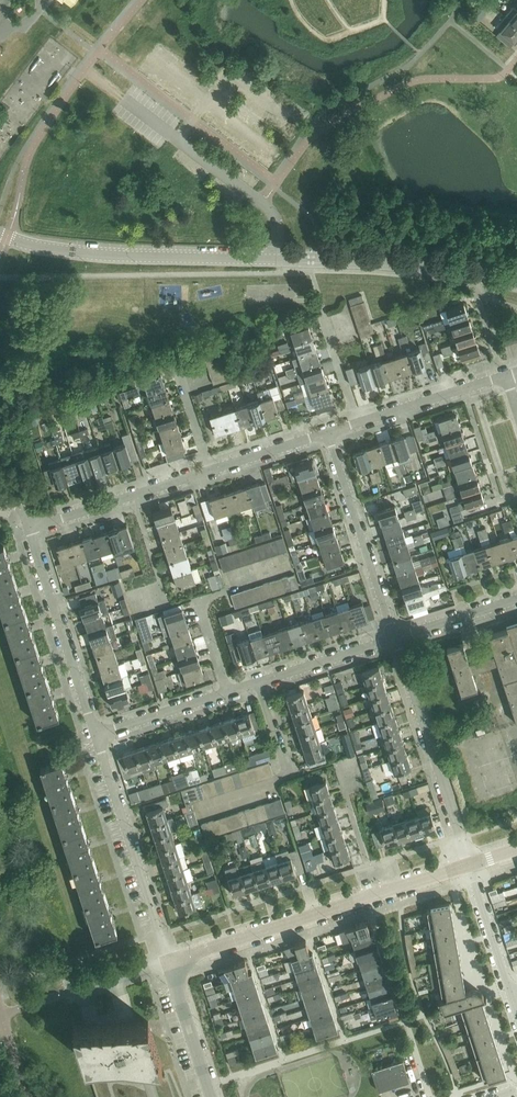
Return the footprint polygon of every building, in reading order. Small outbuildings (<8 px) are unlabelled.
[(484,8),(488,11),(493,7),(489,3),(484,8)] [(509,20),(516,27),(516,11),(509,20)] [(509,20),(500,31),(514,43),(516,40),(516,27),(509,20)] [(362,295),(348,299),(350,305),(364,301),(362,295)] [(450,308),(448,302),(447,298),(442,300),(442,302),(440,303),(443,311),(446,309),(450,308)] [(350,306),(353,312),(366,308),(364,301),(350,306)] [(443,311),(440,311),(443,320),(444,324),(450,322),(468,316),(464,304),(450,308),(446,309),(443,311)] [(366,308),(353,312),(355,318),(368,314),(366,308)] [(368,314),(355,318),(357,324),(370,320),(368,314)] [(468,316),(450,322),(454,335),(472,329),(468,316)] [(396,324),(394,317),(386,320),(389,326),(396,324)] [(372,326),(372,325),(370,320),(357,324),(358,330),(372,326)] [(433,323),(421,327),(422,328),(424,328),(425,330),(428,329),(435,327),(444,324),(443,320),(433,323)] [(291,332),(295,344),(313,339),(309,326),(291,332)] [(372,326),(358,330),(361,337),(374,333),(372,326)] [(472,329),(454,335),(458,347),(476,342),(472,329)] [(512,329),(506,331),(510,344),(516,342),(512,329)] [(499,333),(503,346),(510,344),(506,331),(499,333)] [(313,339),(295,344),(299,357),(317,351),(313,339)] [(476,342),(458,347),(462,360),(480,354),(476,342)] [(420,349),(407,353),(413,371),(426,367),(425,365),(432,362),(426,344),(419,346),(420,349)] [(203,353),(205,360),(219,355),(217,349),(203,353)] [(343,350),(345,359),(351,357),(348,349),(343,350)] [(317,351),(299,357),(303,369),(321,364),(317,351)] [(407,353),(395,357),(401,375),(413,371),(407,353)] [(439,353),(433,355),(437,368),(443,366),(439,353)] [(219,355),(205,360),(207,365),(221,361),(219,355)] [(355,370),(351,357),(345,359),(349,372),(355,370)] [(395,357),(382,361),(388,379),(401,375),(395,357)] [(221,361),(207,365),(209,371),(223,367),(221,361)] [(382,361),(370,365),(376,383),(388,379),(382,361)] [(303,369),(297,371),(298,375),(301,384),(307,382),(325,376),(321,364),(303,369)] [(363,387),(376,383),(370,365),(357,369),(363,387)] [(223,367),(209,371),(211,377),(225,373),(223,367)] [(143,379),(147,392),(165,386),(161,373),(143,379)] [(225,373),(211,377),(213,384),(227,380),(225,373)] [(307,382),(301,384),(303,392),(305,396),(311,394),(329,388),(325,376),(307,382)] [(256,388),(254,381),(246,383),(243,384),(245,391),(256,388)] [(138,386),(125,391),(128,398),(141,394),(138,386)] [(165,386),(147,392),(151,404),(169,399),(165,386)] [(284,408),(280,397),(277,386),(257,392),(259,397),(266,418),(278,414),(277,411),(284,408)] [(329,388),(311,394),(315,407),(333,401),(329,388)] [(98,394),(100,401),(111,397),(109,391),(98,394)] [(196,402),(203,400),(200,393),(194,395),(196,402)] [(266,418),(259,397),(246,401),(247,404),(253,422),(266,418)] [(169,399),(151,404),(156,417),(173,411),(169,399)] [(247,404),(235,409),(241,426),(253,422),(247,404)] [(235,409),(223,413),(228,430),(241,426),(235,409)] [(29,426),(39,423),(35,411),(25,414),(29,426)] [(173,411),(156,417),(160,429),(177,424),(173,411)] [(216,434),(228,430),(223,413),(210,417),(216,434)] [(439,420),(443,433),(460,427),(456,414),(454,415),(439,420)] [(177,424),(160,429),(164,442),(181,436),(177,424)] [(423,439),(424,439),(421,430),(420,426),(413,428),(418,441),(423,439)] [(460,427),(443,433),(447,445),(465,440),(460,427)] [(125,444),(112,448),(118,466),(138,459),(129,433),(122,435),(125,444)] [(181,436),(164,442),(168,455),(186,449),(181,436)] [(404,436),(391,440),(399,464),(403,463),(411,460),(405,439),(404,436)] [(391,440),(379,444),(384,462),(386,468),(395,466),(399,464),(391,440)] [(465,440),(447,445),(451,458),(469,452),(465,440)] [(98,447),(100,452),(106,470),(118,466),(112,448),(111,448),(110,443),(98,447)] [(379,444),(366,448),(372,466),(384,462),(379,444)] [(98,447),(86,451),(88,456),(93,474),(106,470),(100,452),(98,447)] [(359,470),(372,466),(366,448),(353,452),(359,470)] [(168,455),(165,456),(167,462),(185,456),(183,449),(168,455)] [(86,450),(73,454),(81,478),(93,474),(88,456),(86,450)] [(469,452),(451,458),(455,470),(473,464),(469,452)] [(61,458),(63,464),(68,482),(81,478),(73,454),(61,458)] [(308,456),(287,463),(293,481),(298,480),(316,474),(312,461),(310,462),(308,456)] [(56,486),(68,482),(63,464),(61,464),(60,460),(49,463),(50,468),(44,470),(48,484),(54,482),(56,486)] [(473,464),(455,470),(459,483),(477,477),(473,464)] [(316,474),(298,480),(302,492),(320,486),(316,474)] [(287,475),(273,480),(275,487),(290,482),(287,475)] [(477,477),(459,483),(463,495),(481,489),(477,477)] [(260,485),(260,483),(247,487),(253,504),(255,511),(267,507),(265,500),(270,499),(265,483),(260,485)] [(443,488),(442,484),(441,483),(432,486),(433,491),(443,488)] [(320,486),(302,492),(307,504),(324,499),(320,486)] [(415,486),(403,490),(405,496),(418,492),(415,486)] [(253,504),(247,487),(234,491),(240,508),(253,504)] [(465,501),(459,503),(459,506),(461,510),(467,508),(485,502),(481,489),(463,495),(465,501)] [(234,491),(222,495),(228,512),(240,508),(234,491)] [(227,513),(228,512),(222,495),(209,499),(215,517),(215,516),(217,523),(229,519),(227,513)] [(324,499),(307,504),(311,517),(328,511),(324,499)] [(153,512),(157,525),(175,519),(171,506),(153,512)] [(377,511),(381,524),(399,519),(395,506),(377,511)] [(464,519),(461,510),(451,513),(454,522),(464,519)] [(328,511),(311,517),(315,529),(332,523),(328,511)] [(175,519),(157,525),(162,537),(179,532),(175,519)] [(399,519),(381,524),(385,537),(403,531),(399,519)] [(315,529),(309,531),(313,544),(319,542),(336,536),(332,523),(315,529)] [(127,525),(107,532),(113,550),(115,556),(134,549),(127,525)] [(431,533),(433,540),(450,535),(448,528),(431,533)] [(403,531),(385,537),(389,549),(407,544),(403,531)] [(107,532),(94,536),(100,554),(102,560),(115,556),(113,550),(107,532)] [(179,532),(162,537),(166,550),(183,544),(179,532)] [(413,537),(412,537),(413,541),(423,538),(429,536),(428,532),(422,534),(413,537)] [(94,536),(82,540),(88,558),(100,554),(94,536)] [(336,536),(319,542),(323,554),(340,548),(336,536)] [(413,541),(407,544),(408,548),(415,546),(424,543),(431,541),(429,536),(423,538),(413,541)] [(283,537),(276,540),(280,553),(287,551),(283,537)] [(499,541),(505,559),(516,555),(516,554),(512,537),(499,541)] [(82,540),(69,544),(75,562),(88,558),(82,540)] [(276,540),(270,542),(274,555),(280,553),(276,540)] [(499,541),(487,545),(492,563),(505,559),(499,541)] [(229,551),(226,542),(214,546),(217,555),(229,551)] [(270,542),(263,544),(268,557),(274,555),(270,542)] [(62,566),(75,562),(69,544),(57,548),(62,566)] [(183,544),(166,550),(170,562),(187,556),(183,544)] [(263,544),(257,546),(261,559),(268,557),(263,544)] [(407,544),(389,549),(393,562),(411,556),(408,548),(407,544)] [(10,564),(4,545),(0,546),(0,584),(15,579),(10,564)] [(487,545),(474,549),(480,567),(492,563),(487,545)] [(257,546),(251,548),(255,561),(261,559),(257,546)] [(464,546),(460,547),(468,571),(480,567),(474,549),(466,552),(464,546)] [(456,548),(448,551),(450,557),(449,557),(454,575),(468,571),(460,547),(456,548)] [(251,548),(244,550),(249,563),(255,561),(251,548)] [(340,548),(323,554),(327,567),(345,561),(340,548)] [(244,550),(238,552),(243,565),(249,563),(244,550)] [(238,552),(232,554),(236,567),(243,565),(238,552)] [(232,554),(226,556),(230,569),(236,567),(232,554)] [(435,555),(413,562),(415,568),(422,566),(431,563),(437,561),(435,555)] [(187,556),(170,562),(174,575),(191,569),(187,556)] [(223,571),(230,569),(226,556),(219,558),(223,571)] [(411,556),(393,562),(397,574),(415,568),(413,562),(411,556)] [(118,567),(106,571),(107,575),(109,581),(121,577),(118,567)] [(132,567),(125,570),(128,578),(135,576),(132,567)] [(191,569),(174,575),(178,587),(201,580),(196,567),(191,569)] [(415,568),(397,574),(401,587),(419,581),(415,568)] [(215,574),(208,577),(212,590),(225,586),(220,572),(219,569),(214,570),(215,574)] [(294,574),(288,576),(292,590),(299,587),(294,574)] [(288,576),(281,578),(286,592),(292,590),(288,576)] [(312,576),(300,580),(302,586),(314,582),(312,576)] [(439,583),(428,587),(430,591),(439,588),(445,586),(442,577),(437,578),(439,583)] [(281,578),(275,580),(280,594),(286,592),(281,578)] [(22,600),(15,579),(0,584),(0,607),(4,620),(26,613),(22,600)] [(275,580),(269,582),(273,596),(280,594),(275,580)] [(419,581),(401,587),(405,599),(423,593),(419,581)] [(269,582),(263,584),(267,598),(273,596),(269,582)] [(263,584),(256,586),(261,600),(267,598),(263,584)] [(256,586),(250,588),(254,602),(261,600),(256,586)] [(439,588),(430,591),(431,595),(440,592),(447,590),(445,586),(439,588)] [(250,588),(244,590),(248,604),(254,602),(250,588)] [(244,590),(237,592),(242,606),(248,604),(244,590)] [(235,608),(242,606),(237,592),(231,594),(235,608)] [(96,593),(80,598),(82,607),(80,607),(85,620),(102,614),(109,612),(105,599),(99,601),(96,593)] [(423,593),(405,599),(409,612),(427,606),(423,593)] [(363,602),(350,607),(356,624),(368,620),(364,606),(363,602)] [(370,604),(364,606),(368,620),(375,618),(370,604)] [(350,607),(337,611),(343,628),(356,624),(350,607)] [(337,611),(325,615),(331,632),(343,628),(337,611)] [(37,648),(29,622),(26,613),(4,620),(15,655),(37,648)] [(222,626),(235,622),(231,613),(219,616),(222,626)] [(102,614),(85,620),(89,632),(106,627),(102,614)] [(167,621),(171,633),(188,628),(184,615),(167,621)] [(325,615),(313,619),(318,636),(331,632),(325,615)] [(146,616),(135,619),(138,630),(149,626),(146,616)] [(131,618),(126,620),(130,633),(135,631),(131,618)] [(313,619),(300,623),(306,640),(318,636),(313,619)] [(497,662),(516,723),(516,658),(516,622),(506,625),(508,629),(489,636),(494,654),(469,662),(463,644),(447,649),(461,694),(478,689),(472,670),(497,662)] [(300,623),(288,627),(293,645),(306,640),(300,623)] [(113,625),(106,627),(89,632),(93,645),(110,639),(117,637),(113,625)] [(288,627),(275,631),(281,649),(293,645),(288,627)] [(188,628),(171,633),(175,646),(193,640),(188,628)] [(261,628),(248,632),(250,639),(256,657),(268,653),(263,635),(261,628)] [(275,631),(263,635),(268,653),(281,649),(275,631)] [(228,642),(237,640),(234,632),(226,635),(228,642)] [(110,639),(93,645),(97,657),(114,651),(110,639)] [(243,661),(256,657),(250,639),(238,643),(237,641),(228,644),(234,663),(243,660),(243,661)] [(193,640),(175,646),(179,658),(197,652),(193,640)] [(48,682),(43,667),(37,648),(15,655),(26,689),(48,682)] [(114,651),(97,657),(101,670),(118,664),(114,651)] [(197,652),(179,658),(183,671),(201,665),(197,652)] [(152,653),(147,655),(148,660),(151,667),(156,666),(153,658),(152,653)] [(118,664),(101,670),(105,682),(128,675),(124,662),(118,664)] [(183,671),(178,672),(182,685),(205,678),(201,665),(183,671)] [(362,672),(366,685),(383,679),(379,666),(362,672)] [(149,673),(140,676),(142,684),(146,682),(151,681),(149,673)] [(128,675),(105,682),(109,695),(127,689),(132,687),(128,675)] [(155,680),(159,693),(167,690),(163,677),(155,680)] [(383,679),(366,685),(370,697),(387,692),(383,679)] [(340,681),(334,683),(338,694),(344,692),(340,681)] [(59,716),(55,702),(48,682),(26,689),(37,723),(59,716)] [(332,684),(324,686),(326,695),(329,694),(330,697),(336,695),(334,688),(333,689),(332,684)] [(127,689),(109,695),(113,707),(116,706),(128,703),(131,702),(127,689)] [(304,691),(287,696),(291,709),(308,704),(304,691)] [(344,692),(338,694),(342,705),(349,703),(345,692),(344,692)] [(387,692),(370,697),(374,710),(391,704),(387,692)] [(330,697),(325,698),(327,703),(337,700),(336,695),(330,697)] [(130,709),(128,703),(116,706),(118,712),(130,709)] [(308,704),(291,709),(295,722),(312,716),(308,704)] [(391,704),(374,710),(378,722),(395,717),(391,704)] [(352,707),(343,710),(346,719),(352,717),(355,716),(352,707)] [(257,736),(256,733),(262,731),(257,718),(251,720),(249,713),(236,717),(242,734),(244,741),(257,736)] [(312,716),(295,722),(299,734),(316,729),(312,716)] [(236,717),(224,721),(229,738),(242,734),(236,717)] [(395,717),(378,722),(372,724),(376,737),(382,735),(399,729),(395,717)] [(224,721),(211,725),(217,742),(229,738),(224,721)] [(211,725),(199,729),(204,746),(217,742),(211,725)] [(199,729),(186,733),(192,750),(204,746),(199,729)] [(316,729),(299,734),(303,747),(320,741),(316,729)] [(399,729),(382,735),(386,747),(403,742),(399,729)] [(357,730),(350,732),(354,744),(361,742),(357,730)] [(186,733),(174,737),(182,762),(194,758),(192,750),(186,733)] [(348,733),(341,735),(349,756),(355,754),(348,733)] [(174,737),(161,741),(167,758),(169,766),(182,762),(174,737)] [(161,741),(148,745),(154,762),(167,758),(161,741)] [(320,741),(303,747),(307,760),(324,754),(320,741)] [(360,742),(354,744),(358,755),(358,757),(364,755),(360,742)] [(403,742),(386,747),(390,760),(407,754),(403,742)] [(148,745),(136,749),(141,766),(143,773),(156,769),(154,762),(148,745)] [(128,771),(141,766),(136,749),(123,753),(128,771)] [(269,750),(249,756),(250,759),(252,765),(272,758),(269,750)] [(390,760),(382,763),(386,775),(394,772),(394,773),(412,767),(407,754),(390,760)] [(73,795),(69,781),(62,761),(40,768),(51,802),(73,795)] [(237,761),(224,765),(226,773),(239,769),(237,761)] [(269,762),(263,764),(267,778),(273,775),(269,762)] [(263,764),(256,766),(261,780),(267,778),(263,764)] [(224,765),(212,769),(214,777),(226,773),(224,765)] [(256,766),(250,768),(255,782),(261,780),(256,766)] [(368,767),(362,769),(366,781),(372,779),(368,767)] [(250,768),(244,770),(249,784),(255,782),(250,768)] [(198,769),(185,773),(189,785),(201,781),(199,775),(198,769)] [(244,770),(238,772),(243,785),(249,784),(244,770)] [(238,772),(232,774),(237,788),(243,785),(238,772)] [(185,773),(172,776),(174,780),(176,789),(189,785),(185,773)] [(232,774),(226,776),(231,790),(237,788),(232,774)] [(226,776),(220,778),(224,792),(231,790),(226,776)] [(220,778),(214,780),(218,794),(224,792),(220,778)] [(174,780),(161,784),(164,793),(176,789),(174,780)] [(214,780),(208,782),(212,795),(218,794),(214,780)] [(309,786),(313,799),(330,794),(326,781),(309,786)] [(208,782),(202,784),(206,798),(212,795),(208,782)] [(161,784),(148,788),(151,797),(164,793),(161,784)] [(202,784),(196,786),(200,800),(206,798),(202,784)] [(196,786),(189,788),(194,802),(200,800),(196,786)] [(417,787),(409,790),(411,796),(419,793),(417,787)] [(148,788),(137,791),(140,801),(151,797),(148,788)] [(189,788),(181,790),(188,812),(194,810),(192,802),(194,802),(189,788)] [(409,790),(402,792),(404,798),(411,796),(409,790)] [(330,794),(313,799),(317,812),(334,806),(330,794)] [(84,829),(80,816),(73,795),(51,802),(62,836),(84,829)] [(393,795),(384,798),(386,806),(395,803),(393,795)] [(144,805),(150,824),(167,819),(163,806),(169,805),(166,798),(144,805)] [(281,799),(274,801),(279,814),(285,812),(281,799)] [(381,800),(366,804),(370,815),(384,810),(381,800)] [(274,801),(268,802),(273,816),(279,814),(274,801)] [(268,802),(262,804),(267,818),(273,816),(268,802)] [(262,804),(256,806),(261,820),(267,818),(262,804)] [(256,806),(250,808),(255,822),(261,820),(256,806)] [(334,806),(317,812),(321,824),(338,819),(334,806)] [(250,808),(244,810),(248,824),(255,822),(250,808)] [(244,810),(238,812),(242,826),(248,824),(244,810)] [(238,812),(232,814),(236,828),(242,826),(238,812)] [(430,812),(418,816),(423,833),(436,829),(430,812)] [(195,814),(188,816),(191,825),(198,823),(195,814)] [(232,814),(226,816),(230,830),(236,828),(232,814)] [(226,816),(220,818),(224,832),(230,830),(226,816)] [(418,816),(405,820),(411,837),(423,833),(418,816)] [(167,819),(150,824),(154,837),(171,831),(176,830),(172,817),(167,819)] [(220,818),(214,820),(218,834),(224,832),(220,818)] [(272,819),(265,821),(267,827),(267,828),(274,826),(272,819)] [(321,824),(314,826),(318,839),(325,837),(342,831),(338,819),(321,824)] [(214,820),(208,822),(212,836),(218,834),(214,820)] [(405,820),(392,824),(398,841),(411,837),(405,820)] [(265,821),(254,825),(255,831),(267,827),(265,821)] [(206,838),(212,836),(208,822),(201,824),(206,838)] [(385,846),(398,841),(392,824),(380,828),(385,846)] [(95,864),(89,843),(84,829),(62,836),(74,871),(95,864)] [(234,831),(227,833),(229,839),(230,840),(242,836),(242,835),(240,829),(234,831)] [(171,831),(154,837),(158,849),(175,844),(171,831)] [(342,831),(325,837),(329,849),(346,844),(342,831)] [(196,837),(195,837),(197,844),(204,842),(202,835),(196,837)] [(175,844),(158,849),(162,862),(180,856),(185,855),(180,842),(175,844)] [(346,844),(329,849),(333,862),(350,857),(346,844)] [(305,847),(300,849),(303,858),(308,856),(306,849),(305,847)] [(288,849),(275,853),(276,855),(278,861),(283,879),(304,872),(297,849),(289,852),(288,849)] [(217,852),(211,854),(214,864),(220,862),(217,852)] [(308,856),(303,858),(306,868),(312,866),(311,864),(310,860),(315,859),(314,854),(312,855),(308,856)] [(180,856),(162,862),(166,874),(184,869),(180,856)] [(263,859),(251,863),(253,869),(258,887),(271,883),(265,865),(263,859)] [(278,861),(265,865),(271,883),(283,879),(278,861)] [(251,863),(238,867),(246,891),(258,887),(253,869),(251,863)] [(106,898),(98,872),(95,864),(74,871),(85,905),(106,898)] [(184,869),(166,874),(170,887),(188,881),(194,879),(190,867),(184,869)] [(238,867),(225,871),(233,895),(246,891),(238,867)] [(216,879),(206,882),(208,888),(212,887),(218,885),(216,879)] [(188,881),(170,887),(174,899),(192,894),(188,881)] [(192,894),(174,899),(179,912),(203,904),(199,891),(192,894)] [(117,932),(109,906),(106,898),(85,905),(96,939),(117,932)] [(449,903),(431,909),(427,910),(429,923),(451,916),(452,915),(448,905),(450,904),(449,903)] [(451,916),(429,923),(430,928),(451,921),(453,921),(451,916)] [(339,934),(335,935),(338,944),(342,942),(342,943),(352,940),(370,934),(369,930),(370,930),(368,925),(367,921),(356,924),(356,926),(338,932),(339,934)] [(451,921),(430,928),(432,939),(453,932),(455,932),(451,921)] [(453,932),(432,939),(434,950),(455,943),(457,943),(453,932)] [(370,934),(352,940),(356,950),(377,943),(373,933),(370,934)] [(306,940),(295,944),(295,946),(285,949),(292,959),(310,953),(308,950),(309,949),(306,940)] [(356,950),(350,952),(353,961),(359,959),(380,953),(377,943),(356,950)] [(455,943),(434,950),(436,961),(457,955),(459,954),(455,943)] [(310,953),(292,959),(295,969),(316,963),(313,953),(310,953)] [(380,953),(359,959),(362,969),(383,962),(380,953)] [(457,955),(436,961),(438,973),(460,965),(461,965),(457,955)] [(235,965),(219,970),(223,982),(231,979),(249,973),(248,969),(245,960),(234,963),(235,965)] [(383,962),(362,969),(365,979),(386,972),(383,962)] [(316,963),(295,969),(298,979),(319,972),(316,963)] [(460,965),(438,973),(439,978),(460,971),(461,970),(460,965)] [(460,971),(439,978),(441,989),(462,982),(463,982),(460,971)] [(249,973),(231,979),(234,989),(255,982),(252,972),(249,973)] [(319,972),(298,979),(301,989),(322,982),(319,972)] [(386,972),(365,979),(368,988),(389,981),(386,972)] [(389,981),(368,988),(371,998),(392,991),(389,981)] [(255,982),(234,989),(237,999),(258,992),(255,982)] [(322,982),(301,989),(304,998),(325,991),(322,982)] [(462,982),(441,989),(442,999),(465,992),(462,982)] [(471,990),(466,992),(465,992),(442,999),(440,999),(444,1011),(460,1006),(462,1011),(483,1004),(482,999),(486,998),(486,997),(485,995),(484,994),(482,992),(481,991),(479,990),(477,990),(475,990),(473,990),(471,990)] [(325,991),(304,998),(307,1008),(328,1001),(325,991)] [(392,991),(371,998),(374,1007),(395,1001),(392,991)] [(258,992),(237,999),(240,1008),(261,1001),(258,992)] [(261,1001),(240,1008),(243,1018),(264,1011),(261,1001)] [(328,1001),(307,1008),(310,1017),(331,1011),(328,1001)] [(395,1001),(374,1007),(377,1017),(398,1011),(395,1001)] [(483,1004),(462,1011),(465,1022),(487,1015),(483,1004)] [(264,1011),(243,1018),(247,1027),(268,1021),(264,1011)] [(331,1011),(310,1017),(313,1027),(334,1020),(331,1011)] [(487,1015),(465,1022),(468,1033),(490,1025),(487,1015)] [(334,1020),(313,1027),(317,1037),(338,1030),(334,1020)] [(73,1025),(85,1061),(97,1096),(173,1096),(162,1064),(148,1021),(137,1022),(85,1024),(73,1025)] [(268,1021),(247,1027),(250,1037),(271,1030),(268,1021)] [(490,1025),(468,1033),(472,1043),(494,1036),(490,1025)] [(271,1030),(250,1037),(253,1047),(274,1040),(271,1030)] [(494,1036),(472,1043),(475,1054),(497,1047),(494,1036)] [(274,1040),(253,1047),(256,1057),(277,1050),(274,1040)] [(497,1047),(475,1054),(477,1059),(499,1052),(497,1047)] [(499,1052),(477,1059),(480,1069),(502,1062),(499,1052)] [(237,1063),(235,1055),(234,1056),(227,1058),(227,1055),(226,1056),(230,1065),(237,1063)] [(371,1070),(378,1091),(409,1081),(403,1060),(371,1070)] [(502,1062),(480,1069),(484,1080),(506,1073),(502,1062)]
